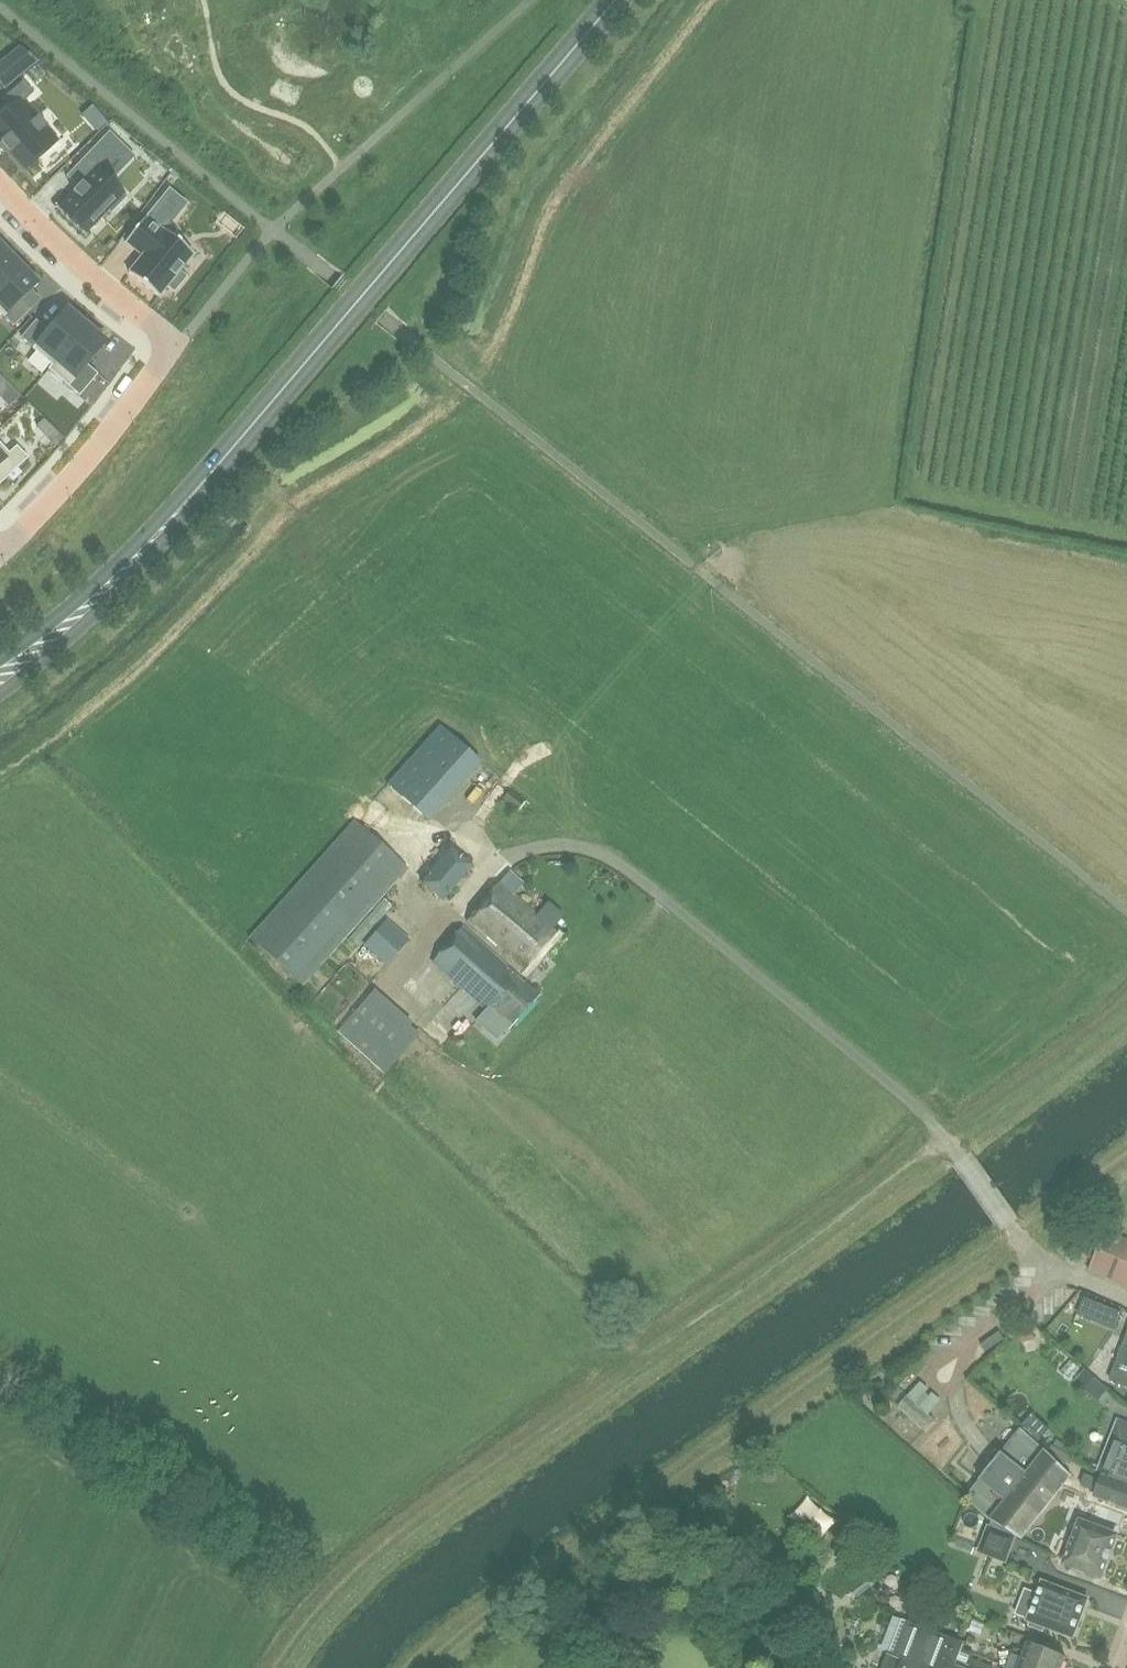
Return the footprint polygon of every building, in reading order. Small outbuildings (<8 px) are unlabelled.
[(38,62),(19,47),(0,62),(0,85),(4,90),(38,62)] [(0,116),(0,137),(2,139),(1,140),(10,151),(11,150),(27,169),(59,142),(48,129),(49,128),(42,119),(40,120),(25,101),(33,94),(23,82),(4,99),(11,107),(0,116)] [(73,192),(57,208),(85,235),(109,210),(111,212),(126,196),(98,169),(122,144),(110,132),(67,176),(77,186),(72,191),(73,192)] [(143,255),(128,273),(156,296),(165,285),(172,291),(184,276),(177,270),(191,253),(170,237),(175,231),(169,226),(187,203),(168,188),(125,241),(143,255)] [(236,241),(245,229),(223,211),(214,223),(236,241)] [(19,265),(3,248),(0,251),(0,284),(19,265)] [(0,284),(0,313),(4,317),(38,284),(19,265),(0,284)] [(37,320),(21,337),(33,347),(32,348),(51,365),(86,325),(67,309),(48,330),(37,320)] [(86,325),(51,365),(48,369),(68,386),(106,343),(86,325)] [(28,458),(17,445),(9,452),(0,443),(0,484),(28,458)] [(480,763),(439,726),(388,784),(429,820),(480,763)] [(355,821),(250,938),(301,984),(406,867),(355,821)] [(470,865),(450,848),(422,883),(441,900),(470,865)] [(466,922),(521,969),(554,931),(512,895),(521,884),(509,873),(500,884),(499,884),(466,922)] [(387,918),(364,944),(386,963),(409,938),(387,918)] [(538,993),(462,927),(432,961),(509,1027),(538,993)] [(374,989),(337,1031),(344,1038),(347,1039),(352,1044),(360,1052),(376,1066),(383,1074),(417,1036),(408,1027),(411,1023),(374,989)] [(1106,1231),(1089,1270),(1126,1286),(1126,1240),(1106,1231)] [(1085,1296),(1077,1314),(1091,1320),(1098,1302),(1085,1296)] [(1020,1331),(1022,1341),(1035,1339),(1033,1328),(1020,1331)] [(1110,1380),(1126,1387),(1126,1339),(1110,1380)] [(897,1407),(924,1431),(935,1419),(908,1395),(897,1407)] [(1126,1483),(1126,1422),(1117,1419),(1097,1472),(1126,1483)] [(1021,1538),(1039,1516),(1046,1507),(1057,1492),(1065,1484),(1070,1477),(1071,1475),(1020,1429),(966,1497),(991,1520),(992,1521),(1015,1535),(1016,1536),(1021,1538)] [(1097,1472),(1103,1474),(1100,1480),(1086,1475),(1082,1485),(1096,1491),(1095,1495),(1099,1497),(1099,1498),(1126,1508),(1126,1483),(1097,1472)] [(803,1512),(818,1524),(830,1509),(815,1497),(803,1512)] [(1104,1507),(1090,1502),(1085,1516),(1099,1521),(1104,1507)] [(1046,1507),(1039,1516),(1076,1530),(1063,1563),(1098,1576),(1102,1574),(1117,1538),(1115,1533),(1046,1507)] [(988,1527),(981,1546),(1008,1556),(1016,1537),(1014,1537),(1015,1535),(992,1521),(990,1527),(988,1527)] [(1045,1627),(1073,1638),(1088,1599),(1042,1581),(1027,1620),(1030,1622),(1029,1626),(1043,1631),(1045,1627)] [(993,1667),(971,1658),(973,1654),(961,1649),(954,1641),(906,1621),(892,1654),(890,1653),(883,1667),(993,1667)] [(973,1621),(970,1629),(980,1633),(984,1625),(973,1621)] [(1066,1657),(1027,1643),(1018,1667),(1062,1667),(1066,1657)]
